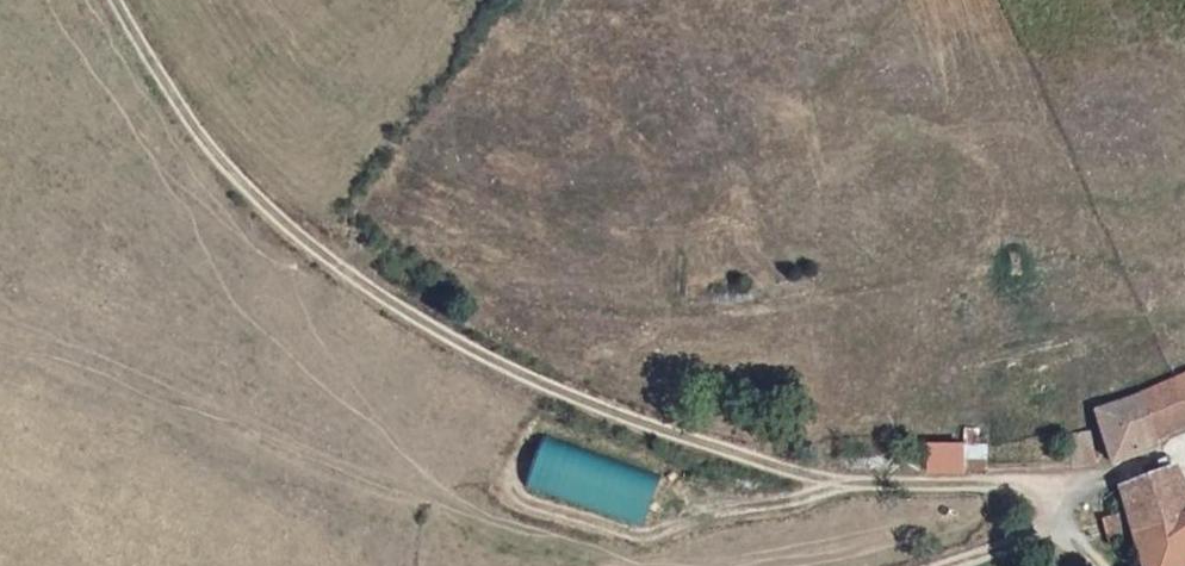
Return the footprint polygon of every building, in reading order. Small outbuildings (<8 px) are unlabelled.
[(1163,439),(1184,429),(1184,371),(1138,394),(1163,439)] [(1097,414),(1115,462),(1163,439),(1138,394),(1097,414)] [(924,430),(929,474),(962,472),(959,434),(961,429),(924,430)] [(988,431),(959,434),(962,472),(993,471),(988,431)] [(1063,435),(1066,470),(1098,464),(1091,433),(1063,435)] [(1184,508),(1184,497),(1162,460),(1119,480),(1129,507),(1137,533),(1140,532),(1184,508)] [(1115,541),(1137,533),(1129,507),(1104,514),(1115,541)] [(1140,532),(1137,533),(1149,565),(1184,565),(1184,508),(1140,532)]
